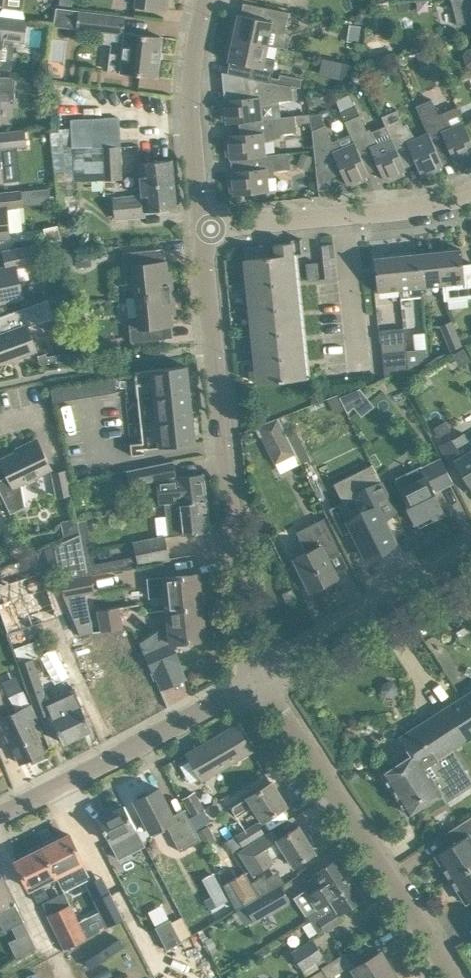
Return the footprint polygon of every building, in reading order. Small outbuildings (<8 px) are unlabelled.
[(168,0),(136,0),(135,4),(167,8),(168,0)] [(458,25),(470,21),(470,0),(452,0),(458,25)] [(229,36),(268,44),(271,31),(284,34),(289,12),(264,6),(262,18),(238,13),(237,19),(233,18),(229,36)] [(78,9),(76,28),(77,28),(102,31),(101,40),(111,41),(108,70),(121,72),(157,76),(162,36),(123,32),(125,15),(79,9),(78,9)] [(24,41),(26,18),(0,15),(0,61),(3,39),(24,41)] [(348,24),(346,40),(358,43),(360,25),(348,24)] [(265,57),(268,44),(229,36),(225,53),(229,54),(228,60),(248,64),(246,76),(270,82),(270,81),(271,78),(275,59),(265,57)] [(385,36),(365,42),(370,58),(389,53),(385,36)] [(431,45),(404,56),(406,60),(418,55),(420,61),(422,66),(437,60),(435,55),(431,45)] [(467,48),(463,52),(465,63),(470,66),(470,47),(467,48)] [(300,87),(302,78),(280,73),(279,78),(271,76),(271,78),(270,81),(288,85),(292,86),(293,86),(300,87)] [(246,76),(243,75),(245,97),(224,99),(225,102),(221,103),(223,119),(226,119),(227,123),(247,120),(262,119),(262,118),(260,105),(277,100),(277,101),(294,99),(293,98),(301,97),(300,87),(293,86),(292,86),(270,81),(270,82),(246,76)] [(15,100),(15,76),(0,76),(0,100),(15,100)] [(25,78),(25,85),(30,91),(38,91),(39,78),(25,78)] [(436,149),(447,144),(455,163),(458,162),(460,165),(470,160),(470,139),(463,121),(450,127),(441,113),(438,114),(432,98),(416,105),(427,132),(428,132),(435,149),(436,149)] [(366,130),(360,114),(356,105),(340,111),(353,142),(354,142),(364,164),(375,159),(384,179),(387,177),(388,180),(404,174),(402,171),(406,169),(401,159),(391,137),(390,137),(378,143),(369,129),(366,130)] [(428,132),(427,132),(415,138),(406,124),(403,125),(397,109),(381,116),(390,137),(391,137),(401,159),(412,154),(421,174),(424,172),(425,175),(441,169),(439,166),(443,164),(436,149),(435,149),(428,132)] [(265,154),(264,141),(280,136),(280,133),(297,131),(296,123),(311,122),(310,114),(310,113),(262,118),(262,119),(247,120),(249,133),(228,135),(228,138),(225,138),(227,155),(230,155),(230,158),(251,156),(265,154)] [(332,141),(325,124),(320,113),(310,114),(311,122),(312,130),(316,169),(318,188),(318,189),(319,189),(319,188),(318,188),(316,169),(330,168),(338,164),(342,172),(346,184),(350,182),(351,185),(366,178),(365,176),(369,174),(368,172),(364,164),(354,142),(353,142),(341,147),(336,142),(333,144),(332,141)] [(75,180),(75,181),(76,181),(122,178),(119,117),(72,119),(75,180)] [(15,147),(26,146),(24,130),(0,132),(0,182),(3,182),(1,164),(17,162),(15,147)] [(302,150),(296,164),(308,170),(314,156),(302,150)] [(251,156),(253,168),(232,170),(232,174),(229,174),(230,191),(234,191),(234,194),(269,191),(268,176),(274,173),(274,170),(291,168),(289,151),(265,154),(251,156)] [(142,186),(174,183),(172,159),(140,162),(142,186)] [(145,210),(176,207),(174,183),(142,186),(143,194),(116,197),(118,217),(145,215),(145,210)] [(10,237),(9,232),(7,207),(20,205),(51,202),(49,187),(0,192),(0,238),(10,237)] [(258,383),(311,377),(311,375),(305,376),(292,254),(302,253),(301,238),(300,238),(300,241),(243,247),(245,260),(247,260),(248,268),(246,269),(247,285),(250,285),(250,293),(248,293),(250,309),(252,309),(253,318),(251,318),(253,334),(255,334),(256,342),(253,342),(255,359),(257,358),(258,367),(256,367),(258,383)] [(326,278),(337,277),(333,243),(322,244),(326,278)] [(0,267),(0,303),(23,298),(19,280),(28,278),(26,265),(36,262),(32,244),(3,251),(7,266),(0,267)] [(135,296),(173,292),(171,271),(167,271),(166,261),(158,261),(157,248),(122,252),(124,271),(133,271),(135,296)] [(443,284),(444,300),(470,297),(470,263),(463,264),(461,248),(439,251),(443,284)] [(431,285),(443,284),(439,251),(418,253),(422,295),(432,294),(431,285)] [(90,252),(75,254),(76,266),(91,265),(90,252)] [(400,297),(422,295),(418,253),(399,255),(396,255),(400,289),(400,297)] [(378,291),(400,289),(396,255),(374,257),(378,291)] [(308,280),(319,278),(317,261),(306,263),(308,280)] [(54,316),(67,311),(65,291),(47,298),(12,311),(18,327),(0,333),(0,364),(37,350),(28,326),(54,316)] [(131,342),(166,338),(164,325),(172,324),(171,313),(175,313),(173,292),(135,296),(138,321),(129,321),(131,342)] [(450,349),(462,344),(452,320),(440,325),(450,349)] [(392,328),(379,329),(379,336),(380,340),(381,340),(382,352),(406,349),(405,337),(404,326),(392,328)] [(425,347),(406,349),(408,366),(427,358),(425,347)] [(464,347),(452,354),(460,366),(470,360),(464,347)] [(382,352),(385,376),(408,366),(406,349),(382,352)] [(189,391),(186,365),(135,370),(138,396),(189,391)] [(51,389),(52,394),(54,402),(117,391),(115,378),(51,389)] [(360,389),(340,397),(344,406),(345,407),(345,409),(347,413),(353,408),(367,397),(360,389)] [(192,416),(189,391),(138,396),(140,421),(192,416)] [(344,406),(339,396),(338,393),(327,399),(333,411),(336,410),(336,411),(345,407),(344,406)] [(195,442),(192,416),(140,421),(142,441),(130,442),(131,454),(144,453),(144,448),(195,442)] [(278,417),(255,426),(255,427),(258,426),(275,462),(295,453),(300,462),(299,462),(299,463),(301,463),(287,436),(278,417)] [(296,431),(287,436),(301,463),(309,459),(296,431)] [(468,438),(464,432),(442,445),(462,479),(467,476),(470,484),(470,436),(468,438)] [(0,478),(0,491),(11,513),(25,506),(22,483),(52,469),(38,440),(18,450),(16,448),(15,448),(17,451),(0,459),(8,475),(0,478)] [(421,464),(396,477),(401,488),(409,504),(407,506),(415,522),(431,514),(433,518),(444,513),(433,491),(453,481),(441,458),(441,456),(422,465),(421,464)] [(176,476),(173,460),(140,466),(143,480),(157,477),(157,479),(159,503),(207,497),(204,473),(176,476)] [(383,516),(396,510),(374,467),(353,477),(368,508),(347,519),(366,557),(396,542),(383,516)] [(72,494),(69,480),(68,480),(66,468),(51,471),(56,497),(72,494)] [(88,480),(74,481),(76,495),(90,493),(88,480)] [(182,534),(210,531),(207,497),(159,503),(165,503),(167,515),(168,534),(182,532),(182,534)] [(327,506),(323,508),(329,519),(333,517),(327,506)] [(76,518),(61,521),(64,535),(79,532),(77,519),(76,518)] [(83,551),(92,550),(87,518),(77,519),(79,532),(83,551)] [(323,518),(296,531),(307,552),(294,558),(310,590),(337,577),(325,552),(337,546),(323,518)] [(94,590),(91,574),(89,574),(83,551),(79,532),(53,544),(61,580),(64,596),(94,590)] [(165,536),(134,542),(138,565),(170,558),(165,536)] [(64,596),(46,547),(0,568),(0,610),(8,632),(57,615),(66,639),(80,633),(64,596)] [(167,608),(201,605),(201,604),(205,603),(204,591),(200,590),(198,573),(164,576),(167,608)] [(282,593),(286,600),(287,602),(296,597),(291,588),(282,593)] [(201,605),(167,608),(171,642),(205,638),(201,605)] [(119,606),(98,609),(102,631),(123,627),(119,606)] [(38,669),(36,670),(31,656),(40,653),(36,640),(14,648),(19,665),(37,716),(49,713),(50,713),(52,717),(52,718),(64,743),(93,729),(80,704),(72,688),(61,694),(58,684),(44,688),(38,669)] [(174,662),(166,644),(144,653),(152,671),(174,662)] [(133,667),(101,682),(118,717),(143,705),(136,691),(156,681),(139,646),(126,652),(133,667)] [(16,710),(2,717),(9,732),(5,734),(19,763),(33,757),(36,760),(42,757),(42,753),(46,751),(32,723),(38,720),(36,716),(30,704),(29,704),(23,692),(20,690),(12,694),(11,698),(16,710)] [(470,735),(470,708),(463,696),(400,736),(411,754),(382,773),(393,790),(414,777),(411,774),(446,751),(470,735)] [(236,723),(187,752),(191,758),(185,762),(183,769),(187,775),(193,777),(199,773),(203,779),(252,750),(236,723)] [(393,790),(408,813),(440,793),(452,785),(456,792),(470,783),(470,781),(457,759),(453,762),(453,761),(446,751),(411,774),(414,777),(393,790)] [(258,782),(228,801),(245,827),(251,823),(259,836),(282,821),(276,812),(287,805),(285,803),(289,801),(282,790),(279,792),(271,781),(261,787),(258,782)] [(148,793),(145,791),(137,795),(137,799),(134,800),(151,832),(166,824),(180,851),(201,840),(190,818),(178,824),(159,787),(148,793)] [(205,808),(195,790),(182,798),(192,815),(205,808)] [(110,812),(98,819),(118,858),(145,844),(137,829),(125,805),(123,806),(120,802),(108,808),(110,812)] [(210,821),(204,809),(189,817),(196,829),(210,821)] [(470,865),(470,815),(446,831),(454,843),(435,855),(451,878),(470,865)] [(278,839),(272,829),(265,834),(265,833),(243,846),(237,850),(253,875),(274,861),(272,858),(285,850),(293,865),(315,851),(299,825),(278,839)] [(45,846),(43,847),(57,875),(63,889),(90,876),(83,861),(69,833),(55,840),(53,837),(43,842),(45,846)] [(30,853),(16,860),(30,889),(31,888),(38,902),(49,896),(42,883),(57,875),(43,847),(40,848),(38,844),(28,849),(30,853)] [(307,894),(315,907),(316,909),(342,892),(337,885),(352,876),(339,856),(312,873),(320,886),(307,894)] [(451,878),(466,902),(470,898),(470,865),(451,878)] [(227,898),(221,887),(214,872),(202,878),(211,896),(205,900),(210,908),(227,898)] [(245,872),(223,884),(237,909),(259,897),(245,872)] [(264,875),(263,875),(252,883),(261,896),(272,889),(266,879),(264,875)] [(4,930),(24,920),(14,902),(2,876),(0,877),(0,922),(4,930)] [(306,914),(320,935),(344,919),(340,914),(365,897),(352,876),(337,885),(342,892),(316,909),(315,907),(306,914)] [(259,897),(245,905),(253,919),(254,921),(290,899),(282,884),(259,897)] [(111,890),(94,899),(107,925),(124,917),(111,890)] [(81,924),(71,903),(70,902),(46,914),(64,948),(87,937),(81,924)] [(182,940),(170,918),(155,926),(167,948),(182,940)] [(211,936),(205,940),(213,954),(220,950),(211,936)] [(307,974),(321,966),(327,962),(324,957),(313,937),(291,950),(295,956),(292,958),(297,967),(300,965),(304,970),(307,974)] [(303,977),(304,977),(328,977),(352,963),(345,951),(327,962),(321,966),(307,974),(303,977)] [(380,951),(353,967),(360,977),(396,977),(380,951)]
